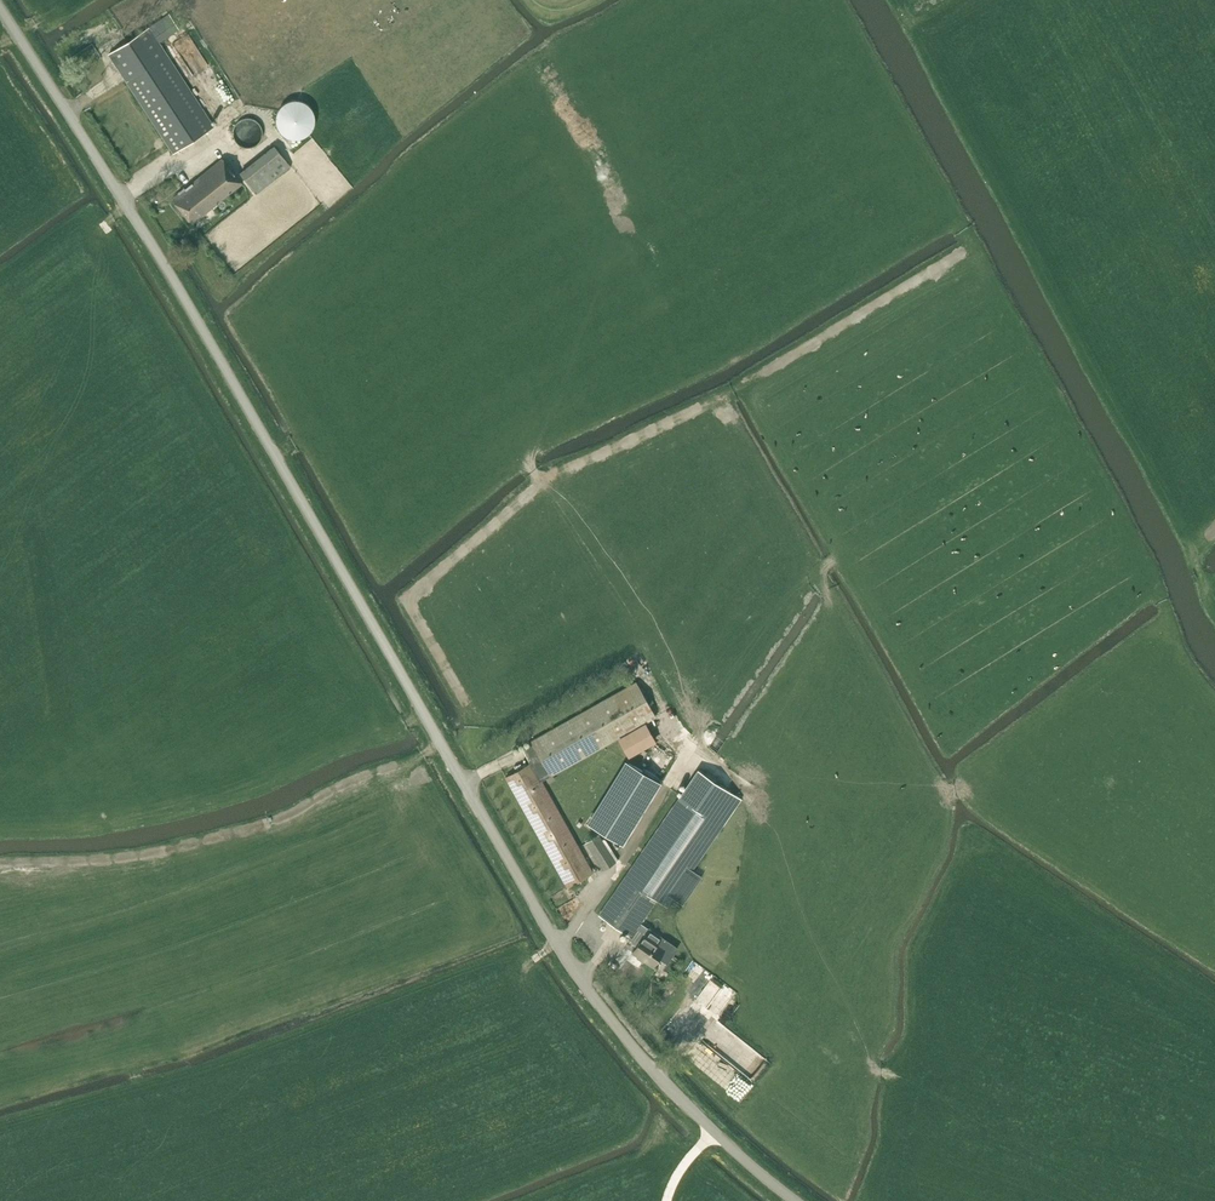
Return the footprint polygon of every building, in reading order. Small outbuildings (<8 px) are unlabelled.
[(179,28),(170,14),(149,27),(149,28),(109,54),(173,153),(214,127),(159,42),(179,28)] [(281,108),(279,113),(278,119),(279,125),(281,130),(286,134),(291,137),(297,137),(303,136),(308,132),(312,128),(314,122),(314,116),(312,110),(308,105),(303,102),(297,101),(291,101),(286,104),(281,108)] [(261,138),(262,137),(262,135),(262,133),(262,132),(262,130),(262,129),(261,127),(261,125),(259,123),(258,122),(257,121),(256,120),(255,120),(252,119),(250,118),(248,118),(246,119),(244,119),(242,120),(240,121),(238,122),(237,123),(236,125),(235,126),(234,127),(234,128),(234,129),(234,131),(234,134),(234,137),(235,139),(236,141),(237,142),(238,144),(240,145),(242,146),(244,147),(245,147),(248,147),(249,147),(251,147),(254,146),(256,145),(257,144),(259,142),(260,140),(261,138)] [(240,173),(256,193),(291,166),(275,146),(240,173)] [(172,198),(192,223),(242,183),(222,158),(185,189),(184,188),(178,193),(179,193),(172,198)] [(618,739),(628,756),(643,748),(643,747),(643,748),(654,741),(644,724),(655,717),(636,682),(531,741),(533,744),(524,749),(531,763),(505,777),(567,887),(593,873),(541,781),(618,739)] [(659,779),(628,760),(589,824),(620,843),(659,779)] [(686,880),(723,826),(679,796),(598,914),(631,936),(633,933),(640,938),(630,953),(653,968),(665,950),(651,940),(657,931),(642,920),(664,890),(668,893),(679,876),(686,880)] [(616,852),(610,843),(606,846),(599,835),(586,843),(603,870),(616,862),(611,855),(616,852)] [(701,983),(699,985),(709,994),(719,983),(695,960),(684,971),(694,980),(696,978),(701,983)] [(740,1067),(739,1065),(725,1082),(738,1093),(769,1054),(759,1046),(749,1059),(747,1058),(740,1067)]
